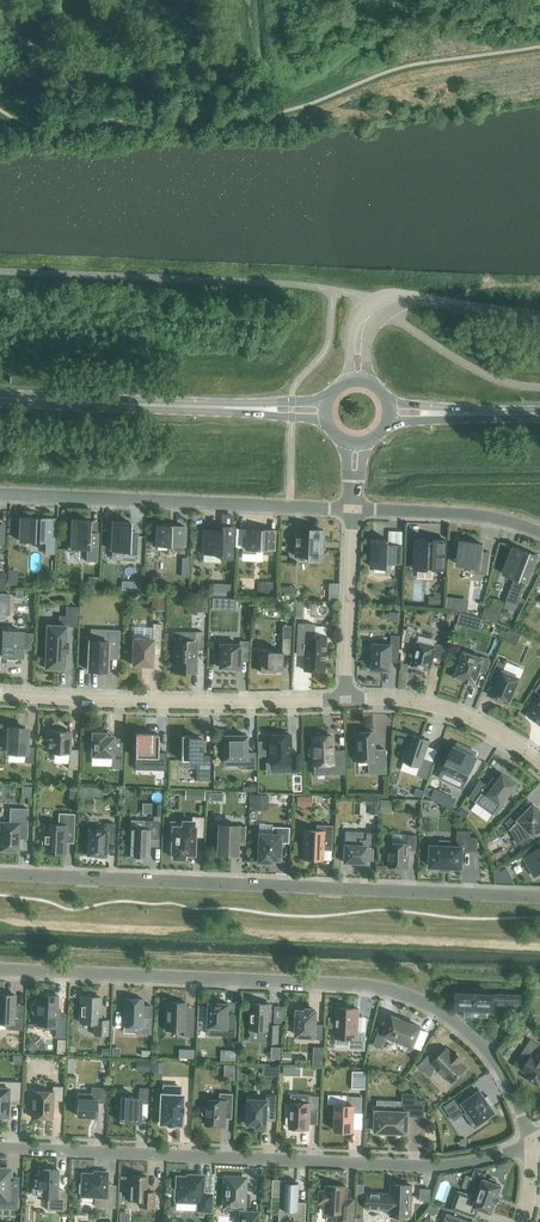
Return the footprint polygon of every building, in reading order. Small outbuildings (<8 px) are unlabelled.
[(53,553),(55,518),(40,518),(40,519),(34,519),(34,518),(20,517),(19,540),(46,542),(45,552),(53,553)] [(68,551),(78,551),(78,548),(87,549),(87,561),(97,561),(98,533),(89,533),(89,520),(72,519),(72,521),(69,521),(69,529),(71,529),(71,540),(68,540),(68,551)] [(136,532),(129,531),(130,522),(113,521),(112,550),(127,551),(127,554),(135,554),(136,532)] [(157,525),(156,545),(169,545),(169,548),(176,548),(176,546),(184,546),(185,526),(157,525)] [(202,554),(220,555),(220,559),(232,560),(233,526),(221,526),(221,530),(203,529),(202,554)] [(274,530),(246,529),(246,537),(243,537),(243,547),(246,547),(245,548),(263,549),(263,554),(272,554),(272,550),(273,550),(274,530)] [(325,541),(322,541),(323,530),(308,529),(308,535),(296,535),(295,556),(307,556),(307,561),(321,561),(322,549),(324,549),(325,541)] [(372,567),(388,568),(388,563),(402,564),(403,546),(395,546),(395,547),(388,547),(389,540),(373,539),(372,567)] [(415,568),(445,570),(446,540),(435,539),(435,542),(429,542),(429,539),(416,539),(416,547),(413,547),(412,561),(415,561),(415,568)] [(458,565),(477,567),(476,572),(487,573),(490,553),(482,552),(483,544),(461,541),(458,565)] [(506,601),(517,605),(526,583),(528,583),(538,556),(514,546),(503,574),(515,578),(506,601)] [(88,580),(88,590),(98,590),(98,581),(88,580)] [(132,582),(132,590),(141,590),(141,582),(132,582)] [(258,582),(258,596),(275,597),(275,582),(258,582)] [(280,586),(280,598),(290,598),(290,587),(280,586)] [(10,615),(10,594),(0,594),(0,614),(10,615)] [(152,596),(152,607),(164,607),(164,596),(152,596)] [(195,598),(195,609),(208,610),(208,598),(195,598)] [(212,598),(212,609),(220,610),(220,598),(212,598)] [(454,598),(453,609),(467,611),(469,600),(454,598)] [(486,606),(482,616),(497,622),(500,612),(486,606)] [(66,607),(66,616),(59,616),(59,625),(47,625),(46,641),(42,641),(41,652),(46,652),(45,668),(64,669),(65,653),(66,653),(67,642),(66,642),(66,626),(76,626),(77,607),(66,607)] [(460,612),(457,624),(480,630),(484,619),(460,612)] [(133,665),(152,666),(152,654),(160,655),(161,624),(153,623),(152,627),(152,640),(134,639),(133,665)] [(313,636),(314,624),(298,623),(296,654),(297,654),(297,651),(303,651),(303,652),(305,654),(305,655),(304,670),(324,671),(326,636),(313,636)] [(281,651),(261,651),(260,672),(275,673),(275,669),(281,669),(282,654),(290,654),(291,626),(282,625),(281,651)] [(134,627),(134,639),(152,640),(152,627),(134,627)] [(32,633),(23,633),(23,632),(17,632),(17,629),(9,629),(9,631),(3,631),(3,641),(0,641),(0,650),(2,651),(2,656),(8,656),(8,659),(16,659),(16,656),(22,657),(22,648),(31,649),(32,633)] [(95,672),(104,673),(104,671),(107,671),(108,653),(118,654),(119,630),(91,629),(90,641),(89,641),(89,643),(85,643),(85,652),(89,652),(88,670),(95,670),(95,672)] [(509,629),(507,634),(519,640),(521,634),(509,629)] [(175,673),(195,673),(195,650),(203,650),(203,632),(195,632),(195,640),(175,640),(175,673)] [(374,644),(372,671),(383,672),(383,669),(390,670),(391,652),(399,652),(400,635),(391,635),(391,645),(374,644)] [(247,655),(248,641),(239,641),(239,644),(220,644),(220,650),(218,650),(217,660),(220,660),(219,667),(238,668),(239,655),(247,655)] [(411,666),(430,671),(433,657),(444,660),(447,646),(436,643),(435,646),(418,642),(411,666)] [(452,677),(461,680),(462,677),(466,679),(465,681),(471,684),(472,681),(474,682),(478,671),(485,673),(490,659),(482,657),(481,659),(464,653),(460,664),(457,663),(452,677)] [(498,661),(491,675),(499,678),(492,696),(494,697),(493,699),(501,703),(502,701),(509,704),(520,678),(503,671),(506,664),(498,661)] [(529,716),(539,725),(539,701),(529,716)] [(8,752),(25,753),(25,762),(33,763),(34,747),(26,747),(27,729),(9,728),(8,752)] [(95,730),(94,733),(92,733),(92,744),(90,744),(89,752),(92,752),(92,756),(112,756),(111,768),(122,769),(122,751),(113,751),(113,736),(113,733),(112,733),(112,736),(105,736),(105,733),(102,733),(102,730),(95,730)] [(49,733),(47,733),(46,734),(46,742),(47,743),(48,743),(48,753),(69,754),(68,769),(77,769),(78,750),(70,750),(71,732),(49,731),(49,733)] [(355,749),(355,758),(357,758),(357,761),(368,761),(369,774),(386,773),(385,749),(374,750),(374,732),(356,732),(356,749),(355,749)] [(156,770),(166,770),(166,753),(158,753),(158,744),(159,744),(159,743),(156,743),(156,738),(158,738),(158,734),(157,734),(157,735),(136,734),(135,769),(136,769),(136,766),(157,766),(156,770)] [(284,762),(285,769),(292,769),(292,770),(299,769),(299,753),(291,753),(290,734),(268,735),(269,763),(284,762)] [(196,760),(196,780),(210,780),(210,756),(201,756),(201,738),(195,738),(195,735),(181,735),(181,760),(196,760)] [(224,759),(240,759),(240,769),(255,768),(255,753),(246,753),(246,735),(224,735),(224,759)] [(310,746),(308,749),(308,754),(310,756),(313,756),(313,765),(327,764),(328,774),(344,773),(343,751),(332,751),(331,735),(312,736),(312,746),(310,746)] [(430,741),(412,735),(404,761),(420,767),(418,776),(427,779),(433,761),(424,758),(430,741)] [(453,747),(447,760),(448,761),(444,771),(464,781),(469,771),(470,771),(476,758),(453,747)] [(520,788),(520,787),(503,774),(497,782),(493,779),(495,776),(494,775),(487,785),(480,780),(469,797),(475,801),(476,802),(493,814),(494,812),(496,814),(502,807),(499,805),(515,784),(520,788)] [(429,787),(425,795),(431,797),(434,790),(429,787)] [(416,788),(413,795),(421,797),(424,790),(416,788)] [(250,795),(249,807),(252,807),(268,807),(268,795),(250,795)] [(380,800),(380,812),(388,813),(388,800),(380,800)] [(153,808),(153,815),(160,816),(161,816),(161,803),(153,803),(153,808)] [(534,804),(521,817),(516,812),(505,823),(510,828),(509,829),(509,830),(510,829),(517,843),(520,841),(522,844),(532,838),(530,836),(533,834),(534,835),(539,829),(539,811),(534,804)] [(469,812),(462,807),(459,812),(465,816),(469,812)] [(1,851),(17,851),(18,851),(18,850),(18,833),(27,834),(28,809),(15,808),(15,817),(10,817),(10,823),(2,823),(1,823),(1,824),(1,831),(0,831),(0,842),(0,845),(0,851),(1,851)] [(74,830),(74,814),(59,813),(59,822),(56,825),(45,824),(45,834),(42,834),(42,844),(44,844),(44,852),(64,853),(65,830),(74,830)] [(192,817),(192,822),(183,821),(183,822),(184,822),(184,827),(173,827),(172,841),(169,841),(168,851),(172,851),(172,853),(173,853),(173,858),(184,859),(184,854),(193,854),(194,836),(202,837),(203,818),(192,817)] [(129,856),(149,857),(149,839),(159,839),(160,821),(144,820),(143,828),(130,828),(129,856)] [(114,838),(115,823),(106,823),(106,827),(89,826),(88,838),(86,838),(85,848),(88,848),(87,854),(95,855),(95,857),(105,858),(106,837),(114,838)] [(217,854),(236,854),(237,842),(244,842),(244,843),(245,843),(246,825),(245,825),(245,826),(218,825),(214,825),(213,836),(212,836),(212,837),(218,837),(217,854)] [(297,858),(322,860),(323,849),(325,848),(325,846),(331,847),(330,850),(331,850),(332,826),(317,825),(316,831),(304,830),(303,858),(297,858)] [(260,864),(268,865),(268,862),(271,862),(271,859),(279,859),(280,843),(288,843),(289,827),(272,827),(272,834),(259,833),(258,862),(260,862),(260,864)] [(471,831),(457,830),(456,846),(449,846),(449,841),(440,841),(439,846),(430,845),(430,867),(441,867),(441,870),(442,870),(443,867),(449,867),(448,870),(450,870),(450,867),(462,868),(462,851),(477,852),(477,837),(469,837),(469,831),(471,831)] [(495,830),(487,834),(491,841),(499,837),(495,830)] [(345,832),(343,862),(365,863),(366,848),(373,849),(374,833),(345,832)] [(408,843),(390,843),(389,867),(408,868),(409,850),(416,850),(416,835),(408,835),(408,843)] [(525,856),(530,864),(530,866),(531,869),(532,871),(534,873),(536,874),(536,875),(539,873),(539,847),(525,856)] [(471,988),(471,994),(458,993),(457,1006),(470,1007),(470,1010),(472,1010),(478,1010),(481,1010),(481,1007),(526,1009),(526,996),(481,994),(481,989),(471,988)] [(15,1005),(15,995),(0,994),(0,1023),(7,1023),(7,1029),(22,1029),(23,1012),(16,1011),(16,1007),(15,1005)] [(65,1018),(57,1018),(58,995),(37,994),(36,1004),(34,1004),(32,1005),(32,1012),(33,1014),(36,1014),(35,1024),(37,1024),(36,1028),(56,1029),(55,1037),(65,1038),(65,1018)] [(101,1016),(100,1016),(100,997),(81,996),(80,1022),(91,1023),(91,1026),(94,1026),(93,1034),(108,1035),(109,1020),(101,1020),(101,1016)] [(152,1017),(142,1017),(143,999),(124,998),(123,1026),(136,1026),(135,1034),(151,1034),(152,1017)] [(236,1021),(228,1020),(229,1004),(221,1003),(221,1001),(212,1001),(212,1003),(210,1003),(209,1027),(219,1027),(218,1036),(236,1036),(236,1021)] [(193,1019),(185,1019),(186,1002),(166,1002),(165,1030),(184,1031),(184,1036),(193,1036),(193,1019)] [(278,1025),(270,1025),(271,1004),(251,1004),(250,1029),(263,1029),(262,1042),(268,1042),(278,1042),(278,1025)] [(365,1032),(357,1031),(358,1008),(337,1007),(336,1038),(350,1038),(350,1049),(365,1050),(365,1032)] [(294,1008),(293,1021),(297,1022),(296,1035),(314,1036),(314,1039),(322,1039),(323,1025),(315,1024),(316,1012),(314,1011),(314,1009),(307,1009),(307,1011),(303,1011),(303,1009),(294,1008)] [(387,1036),(412,1047),(421,1027),(410,1022),(411,1020),(404,1017),(403,1019),(392,1015),(385,1032),(377,1029),(371,1043),(382,1047),(387,1036)] [(31,1040),(25,1046),(27,1048),(34,1042),(31,1040)] [(508,1046),(502,1054),(508,1058),(513,1050),(508,1046)] [(272,1047),(271,1058),(280,1059),(280,1047),(272,1047)] [(534,1056),(532,1055),(522,1070),(528,1074),(525,1077),(538,1086),(539,1083),(539,1047),(534,1056)] [(446,1048),(435,1059),(430,1053),(418,1065),(428,1076),(436,1068),(452,1083),(467,1067),(460,1061),(462,1058),(456,1052),(453,1055),(446,1048)] [(227,1049),(226,1060),(236,1061),(236,1050),(227,1049)] [(13,1055),(13,1063),(21,1064),(21,1056),(13,1055)] [(283,1055),(283,1063),(292,1064),(292,1056),(283,1055)] [(153,1062),(153,1071),(163,1072),(163,1062),(153,1062)] [(353,1071),(352,1088),(361,1088),(362,1071),(353,1071)] [(414,1084),(418,1079),(410,1074),(407,1079),(414,1084)] [(19,1099),(20,1082),(0,1081),(0,1116),(7,1116),(8,1100),(10,1099),(19,1099)] [(53,1100),(62,1101),(63,1086),(52,1086),(52,1092),(32,1091),(31,1117),(52,1118),(53,1100)] [(164,1094),(161,1094),(161,1095),(161,1103),(156,1102),(156,1115),(161,1115),(160,1123),(181,1124),(181,1123),(182,1095),(180,1095),(180,1087),(164,1086),(164,1094)] [(97,1102),(104,1102),(105,1088),(91,1088),(91,1093),(78,1093),(77,1116),(96,1116),(97,1102)] [(139,1103),(147,1104),(148,1088),(139,1088),(138,1098),(133,1098),(133,1097),(120,1096),(119,1121),(132,1122),(132,1120),(138,1120),(139,1103)] [(464,1113),(475,1129),(485,1122),(484,1119),(494,1112),(489,1105),(493,1103),(488,1096),(484,1098),(480,1091),(466,1101),(462,1094),(444,1106),(454,1120),(464,1113)] [(225,1108),(233,1108),(233,1094),(220,1093),(220,1100),(207,1100),(206,1108),(204,1107),(202,1109),(202,1114),(203,1116),(206,1116),(206,1125),(225,1126),(225,1108)] [(267,1117),(275,1118),(276,1095),(267,1094),(267,1100),(249,1099),(248,1107),(245,1106),(244,1116),(248,1116),(248,1124),(257,1125),(257,1127),(266,1127),(267,1117)] [(408,1115),(423,1116),(424,1101),(414,1100),(414,1094),(403,1094),(403,1111),(396,1111),(397,1108),(388,1108),(388,1110),(376,1110),(375,1131),(387,1132),(388,1133),(388,1132),(394,1133),(395,1133),(395,1132),(407,1133),(408,1115)] [(310,1111),(318,1111),(319,1096),(310,1096),(309,1103),(290,1102),(290,1117),(288,1117),(286,1118),(286,1124),(288,1125),(289,1125),(289,1128),(309,1129),(310,1111)] [(347,1105),(336,1105),(335,1131),(353,1131),(353,1112),(362,1113),(362,1097),(347,1096),(347,1105)] [(9,1186),(9,1170),(7,1170),(5,1168),(3,1168),(1,1169),(0,1169),(0,1208),(17,1209),(18,1186),(9,1186)] [(65,1192),(57,1191),(58,1170),(39,1169),(38,1197),(48,1197),(47,1210),(64,1211),(65,1192)] [(115,1190),(107,1190),(107,1172),(94,1171),(94,1174),(82,1173),(82,1184),(79,1184),(79,1193),(81,1193),(81,1196),(95,1197),(95,1206),(114,1207),(115,1190)] [(154,1192),(146,1192),(147,1176),(130,1176),(129,1199),(139,1200),(139,1206),(153,1206),(154,1192)] [(211,1194),(203,1194),(203,1176),(193,1176),(193,1178),(177,1177),(177,1189),(174,1189),(173,1198),(176,1198),(176,1201),(198,1202),(198,1210),(210,1211),(211,1194)] [(224,1207),(244,1208),(245,1178),(225,1177),(224,1207)] [(499,1197),(497,1196),(501,1185),(497,1184),(497,1182),(496,1180),(491,1178),(488,1179),(488,1181),(483,1179),(476,1198),(459,1192),(453,1209),(475,1217),(479,1208),(491,1212),(495,1202),(497,1203),(499,1197)] [(306,1202),(298,1202),(299,1183),(289,1183),(289,1180),(273,1179),(272,1196),(285,1197),(285,1209),(280,1208),(279,1220),(306,1221),(306,1202)] [(390,1215),(410,1216),(412,1185),(392,1184),(391,1194),(388,1194),(388,1193),(368,1192),(367,1209),(391,1210),(390,1215)] [(346,1201),(346,1186),(327,1185),(326,1191),(321,1190),(319,1192),(319,1201),(321,1203),(326,1203),(325,1212),(328,1212),(328,1215),(338,1216),(338,1221),(353,1221),(354,1203),(347,1203),(346,1201)] [(421,1188),(420,1201),(430,1201),(431,1189),(421,1188)] [(241,1221),(258,1221),(258,1213),(242,1212),(241,1221)] [(447,1213),(444,1221),(471,1221),(447,1213)]
